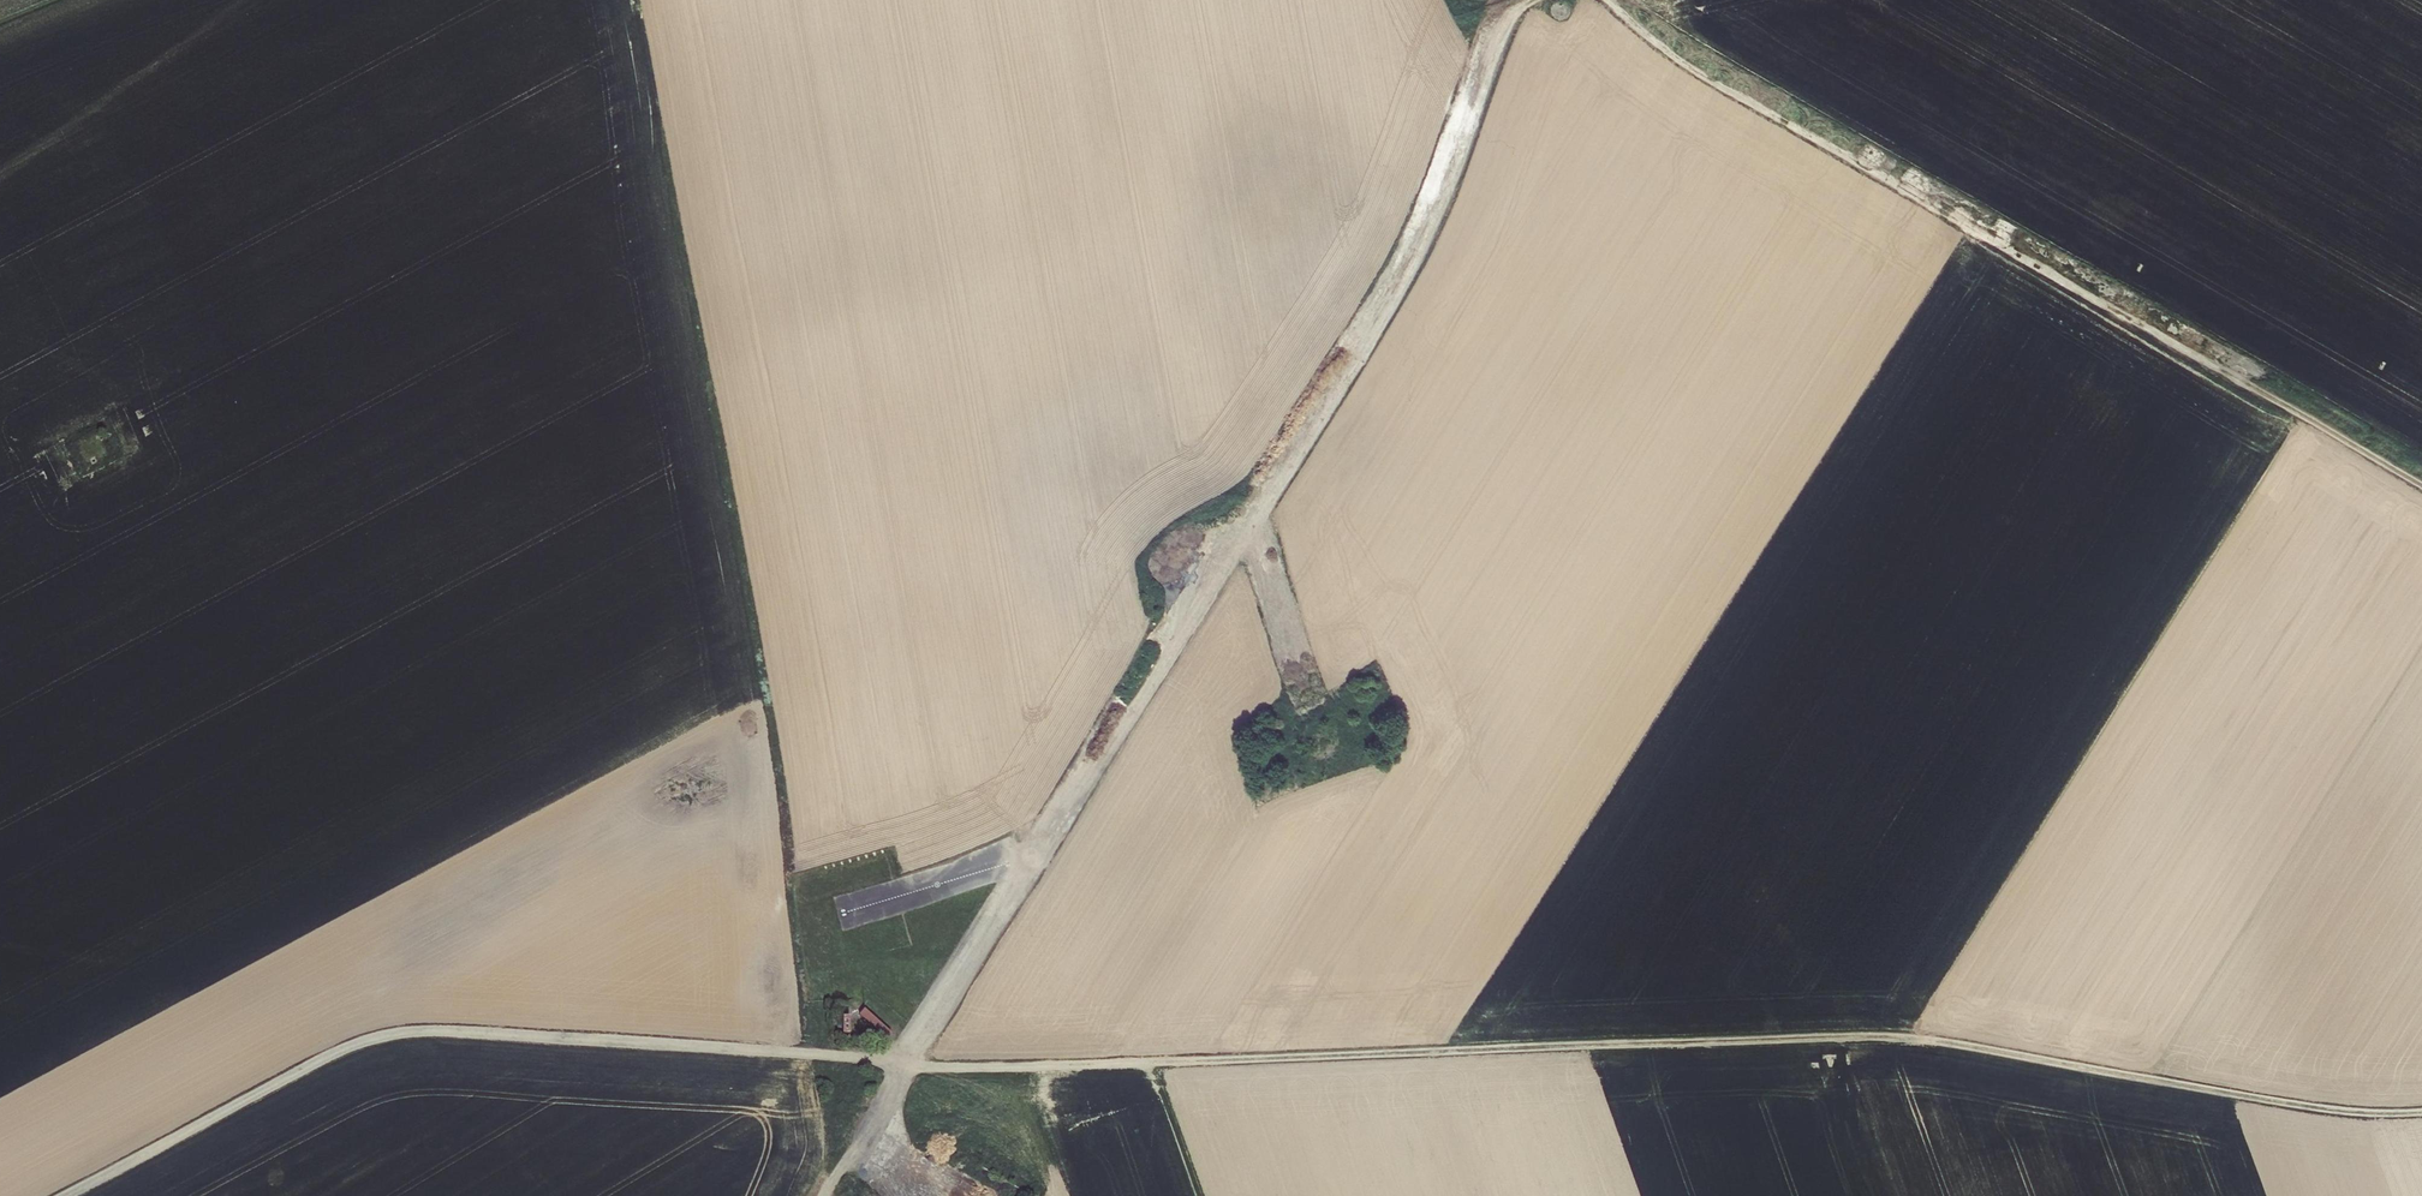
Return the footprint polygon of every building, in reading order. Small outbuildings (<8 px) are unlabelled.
[(864,1009),(858,1016),(884,1042),(891,1036),(864,1009)]
